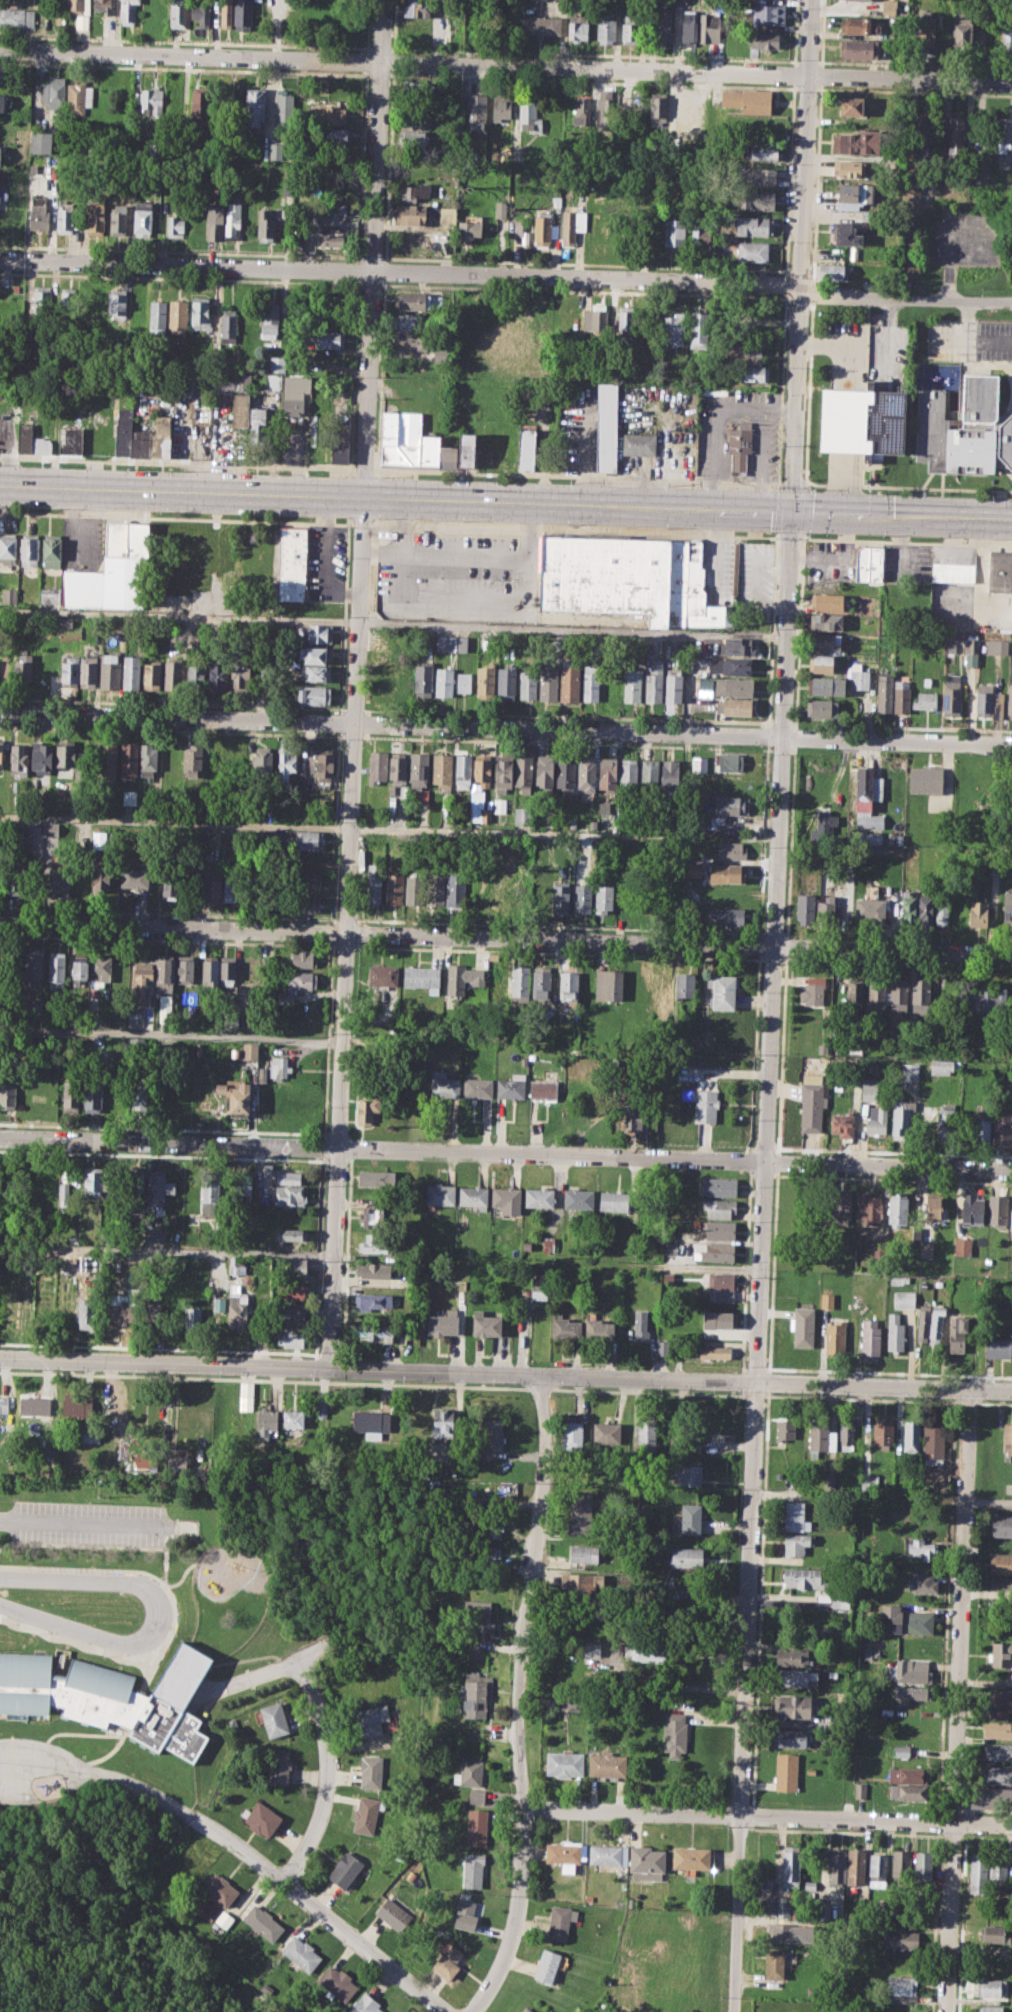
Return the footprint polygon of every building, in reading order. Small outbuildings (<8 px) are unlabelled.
[(67,13),(67,0),(90,0),(89,28),(76,28),(77,13),(67,13)] [(94,10),(94,0),(112,0),(112,15),(104,15),(104,10),(94,10)] [(120,24),(121,0),(141,0),(141,3),(136,3),(136,25),(120,24)] [(150,27),(150,0),(167,0),(166,27),(150,27)] [(170,27),(171,0),(188,0),(188,28),(170,27)] [(195,5),(195,0),(212,0),(211,28),(199,28),(199,18),(190,18),(190,4),(195,5)] [(219,4),(219,0),(232,0),(231,28),(221,28),(221,4),(219,4)] [(234,30),(235,0),(253,0),(252,30),(234,30)] [(407,4),(408,0),(433,0),(432,17),(403,16),(403,4),(407,4)] [(894,14),(895,0),(882,0),(881,13),(894,14)] [(752,4),(784,5),(783,23),(751,22),(752,4)] [(654,6),(672,6),(671,41),(656,41),(657,19),(653,19),(654,6)] [(33,27),(0,26),(0,8),(34,9),(33,27)] [(568,41),(569,14),(574,14),(574,9),(590,10),(588,41),(568,41)] [(622,10),(640,11),(639,43),(621,43),(622,10)] [(701,43),(701,11),(712,12),(712,24),(718,24),(717,40),(710,40),(710,43),(701,43)] [(951,45),(953,12),(965,12),(965,18),(972,19),(971,46),(951,45)] [(597,44),(598,13),(610,13),(610,19),(615,19),(614,44),(597,44)] [(684,14),(698,14),(697,45),(683,44),(684,14)] [(916,15),(931,16),(931,24),(935,24),(934,35),(930,35),(929,45),(915,45),(916,15)] [(519,16),(560,17),(559,36),(518,34),(519,16)] [(841,16),(870,17),(870,33),(840,32),(841,16)] [(1002,18),(1011,18),(1011,51),(1001,51),(1002,18)] [(757,32),(779,33),(778,47),(770,47),(770,52),(759,52),(759,56),(749,56),(750,37),(757,37),(757,32)] [(840,40),(878,41),(877,58),(839,57),(840,40)] [(40,82),(49,82),(49,77),(64,77),(63,110),(45,110),(45,101),(39,101),(40,82)] [(67,83),(74,83),(74,79),(86,79),(86,86),(93,86),(93,107),(85,107),(85,115),(67,115),(67,83)] [(402,81),(434,82),(434,101),(402,100),(402,81)] [(142,89),(151,89),(152,85),(159,85),(159,89),(163,89),(163,116),(141,115),(142,89)] [(192,87),(209,88),(208,121),(191,121),(192,87)] [(245,125),(246,87),(266,88),(265,125),(245,125)] [(224,88),(242,88),(241,118),(224,118),(224,88)] [(721,90),(769,92),(769,98),(773,98),(773,106),(769,106),(768,114),(741,113),(742,107),(720,106),(721,90)] [(651,92),(667,92),(666,121),(662,121),(662,127),(650,126),(651,92)] [(293,94),(276,94),(275,126),(292,126),(293,94)] [(468,94),(485,95),(484,129),(466,128),(468,94)] [(576,94),(590,94),(589,124),(575,123),(576,94)] [(493,95),(512,95),(511,117),(500,117),(500,123),(492,122),(493,95)] [(519,95),(518,130),(535,130),(535,134),(543,134),(543,117),(537,117),(537,96),(519,95)] [(840,96),(863,96),(863,100),(867,100),(867,111),(863,111),(862,115),(840,115),(840,96)] [(596,128),(596,98),(615,98),(614,128),(596,128)] [(314,105),(346,106),(345,124),(314,123),(314,105)] [(916,114),(930,115),(929,154),(914,154),(916,114)] [(937,152),(938,127),(948,127),(948,116),(965,116),(964,145),(955,145),(955,153),(937,152)] [(398,117),(429,118),(429,129),(398,128),(398,117)] [(998,117),(998,143),(1011,143),(1011,117),(998,117)] [(324,128),(351,129),(350,145),(323,145),(324,128)] [(839,133),(860,134),(860,130),(885,130),(884,155),(838,153),(839,133)] [(30,131),(51,131),(51,152),(30,152),(30,131)] [(398,131),(428,132),(428,148),(398,147),(398,131)] [(269,142),(285,142),(285,161),(269,161),(269,142)] [(751,143),(777,144),(777,160),(750,159),(751,143)] [(833,161),(862,161),(862,177),(833,177),(833,161)] [(973,162),(991,163),(990,183),(973,182),(973,162)] [(737,167),(775,168),(775,186),(742,185),(742,177),(737,177),(737,167)] [(838,183),(867,184),(867,209),(837,208),(838,183)] [(401,185),(430,186),(429,203),(400,202),(401,185)] [(739,191),(773,192),(773,210),(739,209),(739,191)] [(32,196),(46,196),(45,210),(50,210),(50,229),(31,228),(32,196)] [(134,201),(152,201),(152,236),(134,236),(134,201)] [(494,218),(506,218),(506,202),(495,201),(494,218)] [(88,202),(105,202),(104,235),(88,234),(88,202)] [(229,202),(241,202),(241,239),(225,239),(225,209),(229,209),(229,202)] [(62,203),(73,203),(73,234),(56,233),(56,208),(61,208),(62,203)] [(166,215),(172,215),(172,210),(176,210),(176,203),(185,203),(184,238),(166,238),(166,215)] [(115,204),(129,204),(129,236),(110,236),(111,211),(115,211),(115,204)] [(395,205),(428,206),(428,225),(395,225),(395,205)] [(206,206),(222,207),(222,241),(206,241),(206,206)] [(258,208),(275,208),(275,242),(257,242),(258,208)] [(311,208),(347,209),(346,219),(341,218),(340,224),(311,223),(311,208)] [(535,216),(539,216),(539,211),(551,211),(550,225),(557,225),(556,238),(549,238),(549,248),(534,247),(535,216)] [(562,211),(586,211),(586,231),(575,231),(575,246),(561,246),(562,211)] [(862,211),(878,212),(878,221),(862,221),(862,211)] [(665,218),(677,219),(677,213),(687,214),(686,252),(664,252),(665,218)] [(736,215),(769,216),(768,236),(735,235),(736,215)] [(513,236),(520,237),(520,245),(527,245),(528,232),(522,232),(522,220),(514,220),(513,236)] [(463,221),(480,222),(479,243),(462,242),(463,221)] [(835,221),(851,222),(851,227),(856,227),(856,234),(862,234),(861,246),(834,245),(835,221)] [(691,245),(692,224),(711,224),(710,243),(703,243),(703,246),(691,245)] [(318,232),(353,234),(353,248),(317,247),(318,232)] [(291,239),(302,240),(301,250),(291,249),(291,239)] [(738,241),(769,242),(768,262),(737,261),(738,241)] [(820,263),(848,264),(847,281),(820,279),(820,263)] [(33,286),(52,287),(52,320),(33,319),(33,286)] [(60,288),(76,288),(76,318),(59,317),(60,288)] [(109,288),(127,289),(127,320),(108,320),(109,288)] [(394,292),(426,293),(425,310),(393,309),(394,292)] [(429,295),(440,295),(440,307),(428,307),(429,295)] [(192,297),(210,297),(209,328),(191,328),(192,297)] [(149,335),(150,300),(166,300),(165,335),(149,335)] [(170,300),(187,300),(187,334),(169,333),(170,300)] [(262,303),(280,303),(279,333),(275,333),(275,339),(262,339),(262,303)] [(583,309),(592,310),(592,304),(607,304),(607,333),(583,333),(583,309)] [(617,305),(635,306),(634,331),(617,330),(617,305)] [(557,308),(577,308),(577,336),(557,335),(557,308)] [(222,309),(237,310),(236,343),(221,343),(222,309)] [(664,316),(675,317),(675,312),(684,312),(683,346),(663,346),(664,316)] [(691,312),(709,312),(708,348),(690,348),(691,312)] [(394,314),(425,314),(425,331),(393,330),(394,314)] [(319,331),(344,332),(343,349),(318,348),(319,331)] [(395,333),(428,333),(428,349),(395,348),(395,333)] [(738,343),(762,344),(762,364),(745,363),(745,358),(738,358),(738,343)] [(434,348),(448,349),(448,364),(433,364),(434,348)] [(220,354),(232,355),(231,370),(220,369),(220,354)] [(270,356),(285,357),(285,372),(270,372),(270,356)] [(739,366),(768,367),(768,382),(738,380),(739,366)] [(178,396),(201,397),(202,373),(178,372),(178,396)] [(212,394),(213,373),(249,374),(248,427),(233,427),(234,395),(212,394)] [(265,374),(283,375),(283,390),(265,390),(265,374)] [(997,427),(1011,413),(1011,470),(1007,466),(993,466),(993,474),(927,471),(927,462),(914,461),(917,388),(946,389),(945,418),(961,419),(963,374),(998,375),(996,419),(992,423),(997,427)] [(284,418),(285,375),(311,375),(310,392),(303,391),(302,418),(284,418)] [(821,388),(866,390),(866,380),(874,380),(874,390),(906,391),(904,454),(883,453),(883,459),(871,459),(871,462),(863,462),(864,453),(819,451),(821,388)] [(598,384),(618,384),(617,473),(596,472),(598,384)] [(116,454),(117,408),(132,408),(132,430),(131,455),(116,454)] [(265,408),(250,408),(250,431),(266,430),(265,408)] [(382,411),(421,412),(420,435),(420,466),(381,465),(382,411)] [(330,462),(332,413),(351,414),(349,463),(330,462)] [(309,444),(310,414),(325,415),(324,444),(309,444)] [(150,438),(150,434),(156,434),(156,416),(171,416),(170,456),(150,455),(150,438)] [(18,451),(19,423),(32,423),(32,436),(32,451),(18,451)] [(59,453),(60,427),(83,428),(82,453),(59,453)] [(731,470),(731,453),(728,453),(729,428),(752,429),(751,453),(746,453),(745,471),(731,470)] [(519,429),(536,429),(534,470),(517,470),(519,429)] [(131,455),(150,455),(150,438),(144,438),(144,430),(132,430),(131,455)] [(459,433),(475,433),(474,467),(459,467),(459,433)] [(623,433),(655,434),(655,455),(623,455),(623,433)] [(420,435),(439,436),(439,446),(456,447),(456,467),(420,466),(420,435)] [(32,451),(51,452),(51,440),(44,439),(44,436),(32,436),(32,451)] [(62,606),(63,570),(103,571),(105,521),(149,523),(146,609),(62,606)] [(278,527),(307,528),(305,599),(275,599),(278,527)] [(2,561),(0,561),(0,532),(17,533),(16,564),(2,564),(2,561)] [(20,537),(23,537),(23,534),(36,534),(36,537),(39,537),(39,559),(35,559),(35,566),(19,565),(20,537)] [(41,567),(42,538),(46,538),(46,534),(59,534),(59,538),(62,539),(61,568),(41,567)] [(542,536),(704,540),(703,603),(725,604),(724,626),(647,624),(647,614),(540,611),(542,536)] [(855,580),(856,549),(861,545),(882,546),(881,581),(855,580)] [(989,551),(1011,551),(1011,592),(988,591),(989,551)] [(974,564),(931,563),(930,581),(973,582),(974,564)] [(1,588),(16,589),(15,604),(1,604),(1,588)] [(40,588),(59,589),(59,605),(39,604),(40,588)] [(815,593),(842,594),(841,611),(814,610),(815,593)] [(811,613),(842,614),(841,629),(810,628),(811,613)] [(58,617),(72,617),(72,626),(58,626),(58,617)] [(307,624),(332,625),(332,643),(306,642),(307,624)] [(479,633),(493,634),(493,648),(479,647),(479,633)] [(814,633),(840,634),(839,651),(813,650),(814,633)] [(437,635),(468,635),(467,651),(436,651),(437,635)] [(725,638),(754,638),(753,654),(717,653),(717,643),(725,643),(725,638)] [(966,638),(965,665),(977,665),(978,638),(966,638)] [(987,639),(1007,640),(1007,654),(987,653),(987,639)] [(298,646),(332,646),(332,664),(304,663),(304,657),(298,656),(298,646)] [(103,654),(110,654),(110,650),(120,651),(120,688),(100,688),(100,658),(103,658),(103,654)] [(18,653),(32,653),(32,684),(13,684),(13,665),(18,665),(18,653)] [(813,654),(833,655),(832,674),(812,673),(813,654)] [(124,655),(141,656),(140,690),(123,689),(124,655)] [(61,656),(78,656),(77,686),(60,686),(61,656)] [(80,656),(97,656),(96,687),(80,687),(80,656)] [(709,658),(729,659),(729,656),(751,657),(750,676),(721,675),(721,671),(708,671),(709,658)] [(169,657),(182,657),(181,689),(164,689),(165,661),(169,661),(169,657)] [(231,658),(250,659),(248,691),(233,691),(234,678),(230,678),(231,658)] [(144,663),(151,663),(151,659),(161,659),(160,689),(143,689),(144,663)] [(187,659),(205,660),(205,687),(187,687),(187,659)] [(645,674),(649,674),(650,659),(662,659),(661,702),(644,701),(645,674)] [(414,665),(420,665),(420,661),(434,662),(433,697),(413,696),(414,665)] [(850,661),(860,661),(860,670),(870,671),(869,689),(849,689),(850,661)] [(476,666),(482,667),(482,663),(494,663),(493,694),(476,693),(476,666)] [(210,664),(226,665),(225,689),(209,689),(210,664)] [(301,665),(332,666),(331,682),(305,681),(305,674),(301,673),(301,665)] [(540,699),(541,665),(558,665),(557,699),(540,699)] [(561,665),(560,698),(578,699),(579,666),(561,665)] [(583,665),(582,700),(598,701),(599,684),(602,684),(603,665),(583,665)] [(498,666),(515,667),(514,697),(497,697),(498,666)] [(436,667),(436,695),(453,695),(453,668),(436,667)] [(520,667),(519,698),(536,698),(537,667),(520,667)] [(666,668),(665,703),(681,703),(681,669),(666,668)] [(624,670),(642,670),(641,702),(624,701),(624,670)] [(457,672),(471,672),(471,692),(456,691),(457,672)] [(878,672),(893,672),(892,712),(876,712),(878,672)] [(942,715),(943,680),(946,681),(946,674),(960,674),(959,716),(942,715)] [(812,676),(844,677),(844,697),(811,696),(812,676)] [(716,677),(753,679),(752,695),(715,694),(716,677)] [(698,695),(713,696),(714,687),(711,687),(712,679),(698,678),(698,695)] [(895,680),(894,713),(908,713),(909,681),(895,680)] [(296,685),(331,686),(331,704),(296,703),(296,685)] [(978,685),(992,685),(992,716),(975,716),(976,691),(978,691),(978,685)] [(912,708),(912,700),(917,701),(918,692),(937,693),(936,709),(912,708)] [(724,698),(752,699),(751,715),(715,713),(716,702),(724,702),(724,698)] [(837,700),(810,699),(810,717),(836,718),(837,700)] [(57,740),(74,740),(73,777),(56,776),(57,740)] [(98,741),(118,742),(116,780),(97,779),(98,741)] [(121,742),(138,743),(138,775),(133,775),(133,780),(120,779),(121,742)] [(11,744),(28,744),(28,776),(19,776),(19,769),(11,769),(11,744)] [(32,748),(40,748),(40,744),(52,744),(51,773),(31,773),(32,748)] [(142,744),(141,776),(154,776),(154,771),(158,771),(159,748),(153,748),(153,744),(142,744)] [(190,744),(203,744),(202,771),(198,771),(198,777),(187,777),(188,772),(184,772),(184,749),(190,749),(190,744)] [(231,750),(236,750),(237,747),(248,747),(248,750),(251,750),(250,773),(230,773),(231,750)] [(278,747),(277,781),(290,781),(290,775),(296,775),(297,759),(289,759),(289,748),(278,747)] [(253,773),(254,751),(257,751),(257,748),(269,748),(269,752),(273,752),(273,774),(253,773)] [(316,781),(318,748),(333,749),(333,753),(336,753),(335,775),(337,776),(337,782),(316,781)] [(370,751),(388,751),(387,780),(379,780),(378,785),(369,785),(370,751)] [(389,787),(390,757),(393,757),(393,752),(405,752),(404,757),(407,757),(406,784),(395,784),(395,787),(389,787)] [(412,752),(410,788),(420,789),(420,785),(427,785),(428,752),(412,752)] [(719,752),(743,753),(742,771),(719,770),(719,752)] [(432,782),(433,753),(453,754),(452,789),(438,788),(438,782),(432,782)] [(456,754),(455,789),(472,790),(473,755),(456,754)] [(476,754),(475,790),(482,790),(483,787),(490,787),(491,755),(476,754)] [(495,755),(494,787),(498,787),(498,792),(507,792),(507,787),(512,788),(513,755),(495,755)] [(516,755),(515,785),(520,785),(520,793),(531,794),(532,756),(516,755)] [(536,756),(535,786),(540,786),(540,792),(552,792),(553,757),(536,756)] [(557,757),(556,789),(574,790),(575,757),(557,757)] [(579,758),(578,795),(595,795),(596,758),(579,758)] [(599,758),(599,793),(616,793),(616,759),(599,758)] [(642,758),(641,794),(658,794),(659,759),(642,758)] [(621,759),(620,794),(638,794),(639,759),(621,759)] [(662,759),(662,794),(679,794),(680,759),(662,759)] [(909,766),(942,768),(941,794),(908,793),(909,766)] [(857,767),(874,767),(874,777),(880,778),(880,799),(871,799),(871,811),(856,810),(857,767)] [(124,790),(137,790),(136,804),(123,804),(124,790)] [(418,791),(428,791),(428,804),(418,803),(418,791)] [(442,795),(452,795),(451,809),(442,809),(442,795)] [(714,796),(748,797),(747,815),(713,814),(714,796)] [(495,797),(506,797),(506,812),(494,812),(495,797)] [(481,807),(491,807),(491,822),(481,822),(481,807)] [(514,807),(532,807),(531,825),(513,824),(514,807)] [(818,810),(830,810),(830,814),(839,814),(839,826),(832,826),(831,837),(817,837),(818,810)] [(855,827),(882,828),(882,815),(856,814),(855,827)] [(43,822),(64,823),(64,837),(43,836),(43,822)] [(12,825),(28,825),(28,844),(12,843),(12,825)] [(299,830),(324,831),(324,849),(298,848),(299,830)] [(94,831),(107,831),(107,849),(93,849),(94,831)] [(863,831),(879,832),(879,845),(862,844),(863,831)] [(889,834),(903,834),(902,845),(889,844),(889,834)] [(719,842),(742,843),(741,848),(746,848),(745,859),(718,858),(719,842)] [(204,851),(215,852),(214,860),(204,860),(204,851)] [(683,860),(701,860),(701,877),(683,877),(683,860)] [(93,864),(111,865),(111,896),(92,895),(93,864)] [(368,864),(384,864),(383,903),(367,903),(368,864)] [(709,864),(744,864),(744,883),(709,882),(709,864)] [(163,895),(163,866),(180,866),(180,895),(163,895)] [(489,867),(511,868),(510,897),(488,896),(489,867)] [(53,868),(69,868),(68,899),(50,898),(50,873),(53,873),(53,868)] [(120,868),(149,869),(149,891),(136,891),(136,887),(119,887),(120,868)] [(205,870),(221,870),(220,902),(204,902),(205,870)] [(7,871),(24,871),(24,897),(6,896),(7,871)] [(223,871),(222,902),(239,903),(240,871),(223,871)] [(386,872),(403,873),(403,904),(385,904),(386,872)] [(293,873),(322,874),(322,892),(292,891),(293,873)] [(448,873),(465,874),(464,906),(447,905),(448,873)] [(407,876),(424,876),(424,904),(406,904),(407,876)] [(427,877),(444,877),(443,905),(427,905),(427,877)] [(554,881),(569,882),(568,913),(553,913),(554,881)] [(575,884),(593,885),(592,913),(574,913),(575,884)] [(597,885),(614,886),(614,909),(608,909),(608,913),(597,913),(597,885)] [(902,890),(911,890),(910,896),(915,896),(915,925),(901,924),(902,890)] [(1004,891),(1011,891),(1011,921),(1004,921),(1004,891)] [(919,893),(932,894),(932,925),(923,925),(923,919),(919,919),(919,893)] [(290,894),(321,895),(320,913),(289,911),(290,894)] [(797,894),(815,894),(815,921),(811,920),(811,925),(799,925),(799,920),(796,920),(797,894)] [(936,895),(947,895),(947,926),(936,925),(936,895)] [(818,901),(824,901),(824,896),(834,896),(833,926),(817,925),(818,901)] [(855,898),(884,899),(884,924),(871,924),(872,917),(855,916),(855,898)] [(970,900),(987,900),(986,926),(969,926),(970,900)] [(708,908),(744,908),(744,927),(716,927),(716,921),(708,921),(708,908)] [(24,947),(43,948),(42,985),(24,984),(24,947)] [(292,950),(318,951),(317,968),(292,967),(292,950)] [(49,952),(65,953),(64,989),(48,989),(49,952)] [(90,953),(89,976),(94,976),(94,980),(111,980),(112,957),(102,957),(102,954),(90,953)] [(159,954),(159,977),(155,977),(155,991),(174,992),(175,954),(159,954)] [(178,955),(177,983),(194,983),(195,956),(178,955)] [(262,955),(273,955),(272,970),(262,970),(262,955)] [(73,956),(87,956),(86,986),(73,986),(73,956)] [(203,956),(202,986),(217,986),(218,957),(203,956)] [(221,956),(221,985),(236,986),(237,957),(221,956)] [(133,1004),(134,962),(153,962),(153,980),(149,980),(148,1004),(133,1004)] [(369,964),(399,965),(399,986),(368,985),(369,964)] [(447,964),(466,964),(466,969),(485,969),(485,986),(472,986),(472,980),(466,980),(465,995),(446,995),(447,964)] [(403,965),(440,966),(439,994),(429,994),(429,988),(402,987),(403,965)] [(533,966),(532,1000),(550,1001),(551,967),(533,966)] [(511,967),(529,967),(529,996),(511,996),(511,967)] [(559,967),(558,1000),(568,1001),(568,1008),(577,1008),(577,967),(559,967)] [(597,969),(622,969),(621,1000),(596,1000),(597,969)] [(293,970),(318,971),(317,990),(295,989),(295,1003),(277,1003),(277,990),(287,990),(287,974),(293,975),(293,970)] [(631,971),(648,971),(647,1006),(630,1005),(631,971)] [(654,972),(653,1006),(672,1006),(673,973),(654,972)] [(677,973),(676,997),(694,998),(694,973),(677,973)] [(707,978),(713,978),(713,974),(735,974),(735,977),(739,977),(739,987),(735,987),(734,1010),(712,1010),(712,1006),(710,1006),(710,997),(713,997),(713,986),(707,986),(707,978)] [(869,976),(886,977),(885,1014),(867,1013),(869,976)] [(807,977),(824,977),(823,1006),(799,1005),(800,986),(807,986),(807,977)] [(848,977),(864,977),(863,1010),(847,1009),(848,977)] [(891,978),(907,978),(906,1014),(890,1014),(891,978)] [(912,978),(930,979),(930,1011),(911,1011),(912,978)] [(969,993),(983,994),(983,987),(1006,987),(1005,1015),(968,1014),(969,993)] [(160,994),(173,994),(172,1023),(159,1022),(160,994)] [(32,1003),(41,1003),(41,1016),(32,1016),(32,1003)] [(44,1010),(53,1010),(53,1023),(44,1023),(44,1010)] [(195,1042),(204,1043),(203,1056),(195,1055),(195,1042)] [(242,1043),(258,1044),(258,1060),(242,1059),(242,1043)] [(268,1077),(268,1065),(271,1065),(272,1057),(287,1057),(287,1065),(293,1065),(293,1071),(287,1071),(287,1077),(284,1077),(284,1081),(272,1081),(272,1077),(268,1077)] [(930,1059),(952,1060),(952,1075),(930,1074),(930,1059)] [(900,1062),(919,1062),(919,1080),(900,1079),(900,1062)] [(258,1067),(266,1067),(266,1082),(258,1082),(258,1067)] [(431,1070),(446,1071),(446,1077),(459,1078),(459,1096),(431,1095),(431,1070)] [(497,1078),(511,1079),(511,1072),(526,1073),(525,1098),(496,1097),(497,1078)] [(801,1073),(822,1074),(822,1096),(827,1096),(826,1107),(821,1107),(820,1132),(803,1131),(804,1101),(800,1101),(801,1073)] [(65,1075),(83,1075),(82,1110),(65,1110),(65,1075)] [(216,1083),(225,1083),(226,1078),(241,1078),(241,1082),(252,1082),(251,1114),(229,1113),(229,1096),(226,1096),(226,1093),(216,1092),(216,1083)] [(463,1097),(464,1078),(493,1079),(493,1098),(463,1097)] [(862,1078),(881,1078),(880,1101),(861,1100),(862,1078)] [(16,1081),(0,1080),(0,1109),(15,1110),(16,1081)] [(530,1080),(556,1081),(555,1100),(529,1099),(530,1080)] [(129,1081),(148,1082),(147,1110),(128,1110),(129,1081)] [(288,1085),(315,1085),(315,1102),(287,1101),(288,1085)] [(101,1113),(102,1089),(85,1088),(84,1112),(101,1113)] [(692,1090),(715,1091),(715,1099),(719,1099),(719,1108),(715,1108),(715,1122),(695,1122),(696,1099),(691,1099),(692,1090)] [(357,1099),(376,1099),(375,1126),(357,1125),(357,1099)] [(623,1103),(642,1103),(642,1132),(626,1132),(626,1113),(622,1113),(623,1103)] [(939,1105),(956,1105),(956,1143),(939,1142),(939,1105)] [(870,1106),(886,1106),(886,1133),(867,1133),(867,1118),(870,1118),(870,1106)] [(894,1107),(911,1107),(911,1115),(915,1115),(915,1128),(909,1128),(909,1139),(894,1139),(894,1107)] [(1000,1107),(1011,1107),(1010,1143),(993,1142),(993,1113),(1000,1113),(1000,1107)] [(975,1109),(987,1110),(986,1114),(990,1114),(989,1143),(973,1143),(975,1109)] [(831,1115),(847,1115),(847,1110),(853,1110),(852,1138),(839,1137),(839,1133),(831,1132),(831,1115)] [(84,1191),(84,1166),(104,1166),(104,1191),(84,1191)] [(149,1170),(149,1207),(166,1208),(166,1194),(177,1194),(177,1179),(165,1179),(165,1170),(149,1170)] [(274,1170),(303,1171),(303,1183),(274,1182),(274,1170)] [(359,1170),(394,1171),(394,1186),(358,1185),(359,1170)] [(234,1171),(253,1172),(252,1201),(233,1201),(234,1171)] [(201,1173),(220,1173),(220,1203),(200,1203),(201,1173)] [(128,1175),(144,1175),(144,1199),(128,1199),(128,1175)] [(702,1176),(736,1177),(736,1196),(701,1195),(702,1176)] [(59,1182),(72,1182),(72,1199),(68,1199),(68,1205),(59,1205),(59,1182)] [(276,1185),(304,1186),(304,1194),(308,1194),(308,1206),(275,1205),(276,1185)] [(426,1185),(455,1185),(455,1203),(426,1203),(426,1185)] [(459,1185),(488,1186),(488,1211),(478,1210),(478,1203),(459,1203),(459,1185)] [(492,1187),(521,1188),(520,1214),(502,1213),(502,1205),(492,1205),(492,1187)] [(526,1188),(553,1188),(553,1206),(526,1206),(526,1188)] [(834,1188),(852,1189),(850,1224),(833,1223),(834,1188)] [(564,1189),(593,1190),(593,1208),(564,1207),(564,1189)] [(600,1190),(628,1191),(628,1209),(600,1208),(600,1190)] [(890,1191),(909,1192),(908,1224),(889,1223),(890,1191)] [(857,1192),(869,1193),(869,1197),(882,1197),(880,1226),(863,1225),(863,1218),(856,1217),(857,1192)] [(962,1192),(977,1193),(977,1199),(986,1199),(984,1227),(960,1226),(962,1192)] [(927,1193),(941,1193),(941,1207),(947,1207),(947,1218),(926,1217),(927,1193)] [(989,1194),(987,1223),(995,1223),(995,1227),(1006,1228),(1008,1195),(989,1194)] [(735,1201),(735,1212),(729,1212),(728,1218),(708,1217),(708,1209),(702,1209),(703,1199),(735,1201)] [(361,1207),(387,1209),(386,1230),(360,1228),(361,1207)] [(706,1220),(734,1221),(734,1239),(705,1238),(706,1220)] [(143,1224),(163,1224),(162,1244),(142,1243),(143,1224)] [(281,1227),(306,1228),(306,1239),(281,1239),(281,1227)] [(365,1233),(390,1234),(389,1253),(357,1252),(358,1240),(364,1240),(365,1233)] [(68,1234),(78,1234),(78,1243),(68,1243),(68,1234)] [(955,1237),(971,1238),(970,1255),(954,1255),(955,1237)] [(543,1238),(553,1238),(553,1252),(543,1252),(543,1238)] [(920,1240),(933,1241),(932,1257),(919,1256),(920,1240)] [(521,1241),(532,1241),(531,1249),(521,1249),(521,1241)] [(706,1242),(734,1243),(734,1260),(694,1259),(694,1250),(705,1250),(706,1242)] [(677,1254),(676,1243),(665,1243),(665,1254),(677,1254)] [(80,1256),(93,1256),(93,1270),(80,1270),(80,1256)] [(230,1257),(247,1257),(246,1275),(230,1275),(230,1257)] [(281,1258),(308,1259),(308,1277),(280,1275),(281,1258)] [(357,1262),(392,1263),(392,1276),(356,1275),(357,1262)] [(531,1276),(538,1276),(538,1265),(549,1265),(548,1300),(530,1299),(531,1276)] [(707,1273),(738,1274),(737,1289),(707,1288),(707,1273)] [(279,1282),(308,1283),(307,1299),(278,1298),(279,1282)] [(230,1284),(241,1284),(241,1293),(250,1293),(250,1301),(257,1301),(257,1308),(250,1308),(250,1327),(229,1327),(230,1284)] [(111,1293),(126,1293),(126,1286),(141,1287),(140,1321),(133,1321),(133,1325),(120,1324),(120,1321),(111,1320),(111,1293)] [(914,1291),(894,1291),(894,1307),(914,1308),(914,1291)] [(821,1292),(833,1293),(833,1308),(820,1308),(821,1292)] [(354,1293),(394,1294),(394,1308),(372,1307),(372,1312),(359,1312),(360,1306),(354,1306),(354,1293)] [(213,1311),(224,1311),(225,1297),(213,1297),(213,1311)] [(79,1298),(96,1298),(95,1329),(78,1328),(79,1298)] [(145,1323),(160,1322),(159,1305),(145,1305),(145,1323)] [(279,1305),(307,1307),(306,1325),(278,1324),(279,1305)] [(929,1342),(932,1305),(945,1307),(941,1343),(929,1342)] [(186,1307),(202,1307),(201,1331),(186,1331),(186,1307)] [(795,1307),(814,1307),(813,1347),(793,1346),(793,1329),(790,1329),(790,1317),(794,1317),(795,1307)] [(919,1309),(929,1310),(926,1342),(916,1341),(919,1309)] [(472,1310),(485,1310),(485,1316),(502,1316),(501,1338),(479,1337),(479,1334),(472,1334),(472,1310)] [(634,1310),(647,1310),(646,1329),(651,1330),(650,1340),(633,1339),(634,1310)] [(703,1311),(736,1312),(736,1327),(703,1326),(703,1311)] [(950,1311),(969,1311),(969,1334),(964,1334),(964,1352),(949,1351),(950,1311)] [(887,1312),(900,1312),(899,1323),(904,1323),(903,1350),(886,1350),(887,1312)] [(426,1315),(459,1315),(459,1334),(444,1334),(444,1338),(433,1338),(433,1334),(425,1333),(426,1315)] [(551,1316),(569,1317),(569,1320),(581,1320),(581,1338),(551,1337),(551,1316)] [(585,1317),(602,1317),(602,1322),(614,1322),(614,1340),(584,1339),(585,1317)] [(861,1318),(876,1319),(876,1326),(881,1326),(880,1356),(860,1355),(861,1318)] [(825,1323),(835,1324),(835,1319),(844,1319),(843,1355),(824,1355),(825,1323)] [(355,1322),(393,1322),(393,1345),(383,1344),(383,1340),(355,1340),(355,1322)] [(281,1329),(310,1330),(309,1346),(280,1345),(281,1329)] [(985,1337),(1011,1338),(1010,1358),(984,1357),(985,1337)] [(658,1339),(668,1339),(668,1354),(657,1354),(658,1339)] [(682,1346),(699,1347),(699,1344),(732,1345),(732,1359),(682,1357),(682,1346)] [(252,1410),(253,1382),(240,1382),(239,1410),(252,1410)] [(62,1391),(81,1392),(81,1399),(92,1399),(91,1417),(61,1416),(62,1391)] [(7,1414),(0,1414),(0,1396),(8,1396),(7,1414)] [(21,1397),(50,1398),(50,1415),(21,1414),(21,1397)] [(433,1407),(453,1408),(452,1438),(433,1437),(433,1407)] [(256,1409),(279,1409),(279,1430),(270,1430),(270,1438),(260,1438),(260,1428),(256,1428),(256,1409)] [(283,1410),(304,1410),(304,1427),(282,1427),(283,1410)] [(353,1410),(390,1411),(390,1441),(365,1440),(365,1431),(352,1430),(353,1410)] [(839,1417),(855,1417),(854,1450),(839,1450),(839,1417)] [(638,1418),(656,1418),(655,1452),(637,1451),(638,1418)] [(483,1419),(503,1419),(502,1459),(476,1459),(477,1447),(483,1447),(483,1419)] [(872,1424),(876,1424),(876,1419),(893,1419),(892,1445),(888,1445),(888,1449),(877,1449),(877,1444),(872,1444),(872,1424)] [(562,1420),(583,1421),(582,1448),(561,1447),(562,1420)] [(776,1420),(795,1420),(795,1439),(787,1438),(787,1442),(775,1441),(776,1420)] [(904,1420),(920,1420),(918,1452),(903,1452),(904,1420)] [(810,1421),(828,1421),(828,1432),(835,1432),(835,1451),(819,1450),(819,1458),(809,1458),(810,1421)] [(592,1422),(619,1423),(618,1445),(591,1444),(592,1422)] [(924,1423),(944,1423),(943,1458),(923,1457),(924,1423)] [(1003,1423),(1011,1423),(1011,1452),(1002,1451),(1003,1423)] [(680,1451),(702,1452),(702,1426),(681,1425),(680,1451)] [(77,1427),(99,1428),(99,1442),(77,1441),(77,1427)] [(136,1453),(151,1453),(151,1471),(136,1471),(136,1453)] [(168,1453),(187,1454),(186,1471),(167,1470),(168,1453)] [(676,1464),(701,1465),(701,1486),(675,1485),(676,1464)] [(824,1475),(835,1475),(834,1490),(823,1489),(824,1475)] [(570,1492),(592,1493),(590,1532),(569,1532),(570,1492)] [(785,1502),(804,1502),(803,1520),(810,1520),(809,1531),(784,1530),(785,1502)] [(681,1504),(701,1504),(700,1535),(679,1534),(681,1504)] [(480,1536),(481,1514),(501,1515),(500,1537),(480,1536)] [(993,1514),(1011,1515),(1011,1536),(992,1535),(993,1514)] [(785,1533),(814,1535),(814,1546),(804,1545),(803,1556),(784,1555),(785,1533)] [(906,1537),(925,1537),(925,1542),(938,1543),(937,1562),(924,1561),(924,1555),(911,1554),(912,1551),(906,1551),(906,1537)] [(568,1544),(601,1544),(600,1563),(583,1562),(583,1568),(568,1568),(568,1544)] [(467,1545),(500,1546),(500,1565),(466,1563),(467,1545)] [(671,1547),(703,1548),(703,1567),(670,1566),(671,1547)] [(990,1553),(1011,1554),(1011,1575),(989,1574),(990,1553)] [(783,1568),(825,1569),(825,1589),(782,1587),(783,1568)] [(561,1572),(603,1573),(603,1588),(560,1587),(561,1572)] [(902,1572),(933,1574),(932,1581),(937,1581),(936,1594),(911,1593),(911,1589),(900,1588),(902,1572)] [(990,1577),(1011,1578),(1011,1593),(989,1592),(990,1577)] [(831,1592),(849,1592),(849,1607),(831,1607),(831,1592)] [(463,1600),(491,1601),(490,1621),(495,1621),(494,1628),(489,1628),(489,1632),(470,1631),(471,1616),(462,1615),(463,1600)] [(880,1603),(899,1604),(899,1611),(932,1613),(931,1635),(879,1632),(880,1603)] [(583,1639),(601,1640),(601,1656),(582,1655),(583,1639)] [(49,1714),(0,1712),(0,1651),(50,1652),(51,1671),(67,1674),(72,1656),(135,1675),(132,1688),(149,1696),(181,1640),(213,1659),(184,1710),(201,1719),(195,1728),(208,1735),(192,1762),(161,1745),(158,1751),(127,1733),(131,1727),(120,1723),(109,1720),(107,1727),(63,1715),(65,1707),(57,1704),(50,1704),(49,1714)] [(628,1642),(667,1644),(666,1662),(627,1660),(628,1642)] [(993,1642),(1011,1642),(1011,1658),(1010,1667),(992,1667),(992,1660),(988,1660),(988,1652),(992,1652),(993,1642)] [(776,1647),(808,1649),(807,1657),(814,1657),(813,1666),(775,1664),(776,1647)] [(863,1647),(873,1647),(873,1657),(863,1657),(863,1647)] [(886,1664),(896,1664),(896,1658),(906,1658),(905,1669),(930,1671),(929,1684),(895,1682),(895,1676),(885,1675),(886,1664)] [(775,1667),(807,1668),(807,1671),(818,1672),(818,1679),(807,1679),(807,1686),(774,1685),(775,1667)] [(463,1669),(480,1670),(480,1676),(493,1676),(493,1702),(487,1702),(486,1718),(463,1717),(463,1695),(459,1695),(459,1683),(463,1683),(463,1669)] [(895,1685),(931,1687),(930,1699),(907,1698),(907,1705),(899,1704),(900,1698),(894,1698),(895,1685)] [(989,1689),(1011,1690),(1011,1711),(1009,1711),(1009,1718),(987,1717),(989,1689)] [(779,1695),(810,1697),(810,1708),(815,1709),(814,1718),(778,1716),(779,1695)] [(565,1696),(581,1696),(581,1710),(565,1709),(565,1696)] [(258,1707),(282,1700),(291,1731),(268,1738),(258,1707)] [(356,1712),(387,1704),(391,1718),(379,1722),(382,1734),(363,1739),(356,1712)] [(665,1713),(683,1713),(682,1723),(687,1723),(687,1751),(680,1751),(679,1760),(664,1759),(665,1713)] [(985,1721),(1011,1722),(1011,1737),(984,1737),(985,1721)] [(772,1728),(808,1730),(808,1747),(772,1745),(772,1728)] [(984,1744),(1011,1745),(1011,1760),(984,1759),(984,1744)] [(892,1746),(909,1746),(908,1756),(892,1755),(892,1746)] [(546,1751),(563,1752),(563,1748),(571,1748),(571,1752),(584,1753),(583,1775),(571,1775),(571,1778),(555,1778),(556,1773),(545,1772),(546,1751)] [(270,1749),(290,1750),(290,1758),(294,1758),(293,1767),(289,1767),(288,1784),(268,1782),(270,1749)] [(588,1752),(603,1753),(603,1750),(612,1750),(612,1754),(629,1755),(628,1776),(587,1775),(588,1752)] [(775,1752),(798,1753),(796,1791),(773,1790),(775,1752)] [(362,1755),(383,1756),(381,1789),(360,1787),(362,1755)] [(461,1758),(484,1760),(481,1786),(452,1784),(453,1771),(460,1772),(461,1758)] [(978,1765),(1011,1766),(1011,1773),(1011,1780),(1011,1785),(977,1784),(978,1765)] [(807,1767),(816,1768),(815,1775),(807,1774),(807,1767)] [(889,1767),(926,1769),(925,1783),(889,1781),(889,1767)] [(855,1781),(866,1782),(866,1798),(854,1798),(855,1781)] [(889,1784),(924,1785),(924,1799),(889,1798),(889,1784)] [(970,1787),(1011,1789),(1011,1808),(970,1807),(970,1787)] [(469,1789),(486,1791),(485,1804),(468,1803),(469,1789)] [(360,1794),(381,1798),(374,1835),(353,1831),(360,1794)] [(240,1813),(244,1807),(250,1810),(257,1800),(283,1818),(269,1838),(261,1832),(259,1836),(246,1827),(248,1824),(243,1820),(245,1817),(240,1813)] [(467,1809),(488,1810),(487,1845),(466,1845),(467,1809)] [(545,1842),(584,1843),(584,1858),(580,1858),(580,1863),(573,1863),(573,1873),(561,1873),(561,1864),(545,1864),(545,1842)] [(589,1844),(626,1845),(626,1866),(588,1865),(589,1844)] [(630,1845),(650,1846),(650,1849),(665,1850),(664,1873),(661,1872),(661,1881),(632,1879),(632,1871),(629,1871),(630,1845)] [(672,1847),(709,1848),(708,1869),(671,1867),(672,1847)] [(783,1847),(782,1887),(799,1888),(800,1847),(783,1847)] [(829,1847),(828,1883),(844,1883),(846,1848),(829,1847)] [(849,1848),(848,1884),(864,1884),(866,1848),(849,1848)] [(892,1848),(911,1849),(910,1879),(891,1878),(892,1848)] [(328,1875),(347,1850),(366,1864),(347,1889),(328,1875)] [(915,1850),(934,1851),(933,1878),(914,1878),(915,1850)] [(465,1852),(487,1854),(484,1889),(462,1887),(465,1852)] [(869,1853),(868,1886),(886,1886),(887,1854),(869,1853)] [(970,1854),(987,1854),(986,1894),(969,1893),(970,1854)] [(990,1854),(1007,1854),(1006,1879),(1000,1879),(1000,1887),(990,1887),(990,1854)] [(201,1889),(214,1872),(240,1892),(227,1909),(201,1889)] [(805,1880),(815,1880),(815,1890),(805,1889),(805,1880)] [(375,1911),(390,1892),(416,1912),(401,1931),(375,1911)] [(757,1895),(773,1895),(773,1913),(756,1912),(757,1895)] [(776,1896),(775,1916),(791,1917),(791,1903),(786,1902),(786,1896),(776,1896)] [(460,1898),(477,1902),(475,1912),(482,1913),(478,1930),(454,1925),(460,1898)] [(242,1918),(253,1903),(284,1928),(273,1942),(242,1918)] [(819,1903),(829,1903),(829,1918),(818,1918),(819,1903)] [(552,1904),(571,1907),(565,1942),(547,1939),(552,1904)] [(203,1916),(208,1910),(215,1915),(211,1922),(203,1916)] [(215,1922),(223,1910),(234,1918),(226,1930),(215,1922)] [(769,1923),(813,1925),(812,1942),(768,1941),(769,1923)] [(981,1925),(1006,1926),(1005,1932),(1011,1933),(1011,1942),(980,1941),(981,1925)] [(884,1931),(918,1932),(917,1949),(883,1948),(884,1931)] [(281,1950),(294,1933),(324,1957),(310,1974),(281,1950)] [(431,1966),(450,1942),(463,1951),(454,1962),(459,1966),(449,1979),(431,1966)] [(543,1947),(563,1953),(553,1983),(533,1977),(543,1947)] [(765,1949),(784,1950),(783,1979),(764,1978),(765,1949)] [(318,1979),(330,1964),(338,1971),(341,1967),(353,1977),(350,1980),(358,1987),(346,2002),(318,1979)] [(887,1975),(916,1976),(916,1995),(904,1995),(904,1999),(886,1999),(887,1975)] [(975,1978),(1006,1979),(1006,1997),(975,1996),(975,1978)] [(379,2007),(386,2011),(349,2011),(366,1990),(382,2003),(379,2007)]
